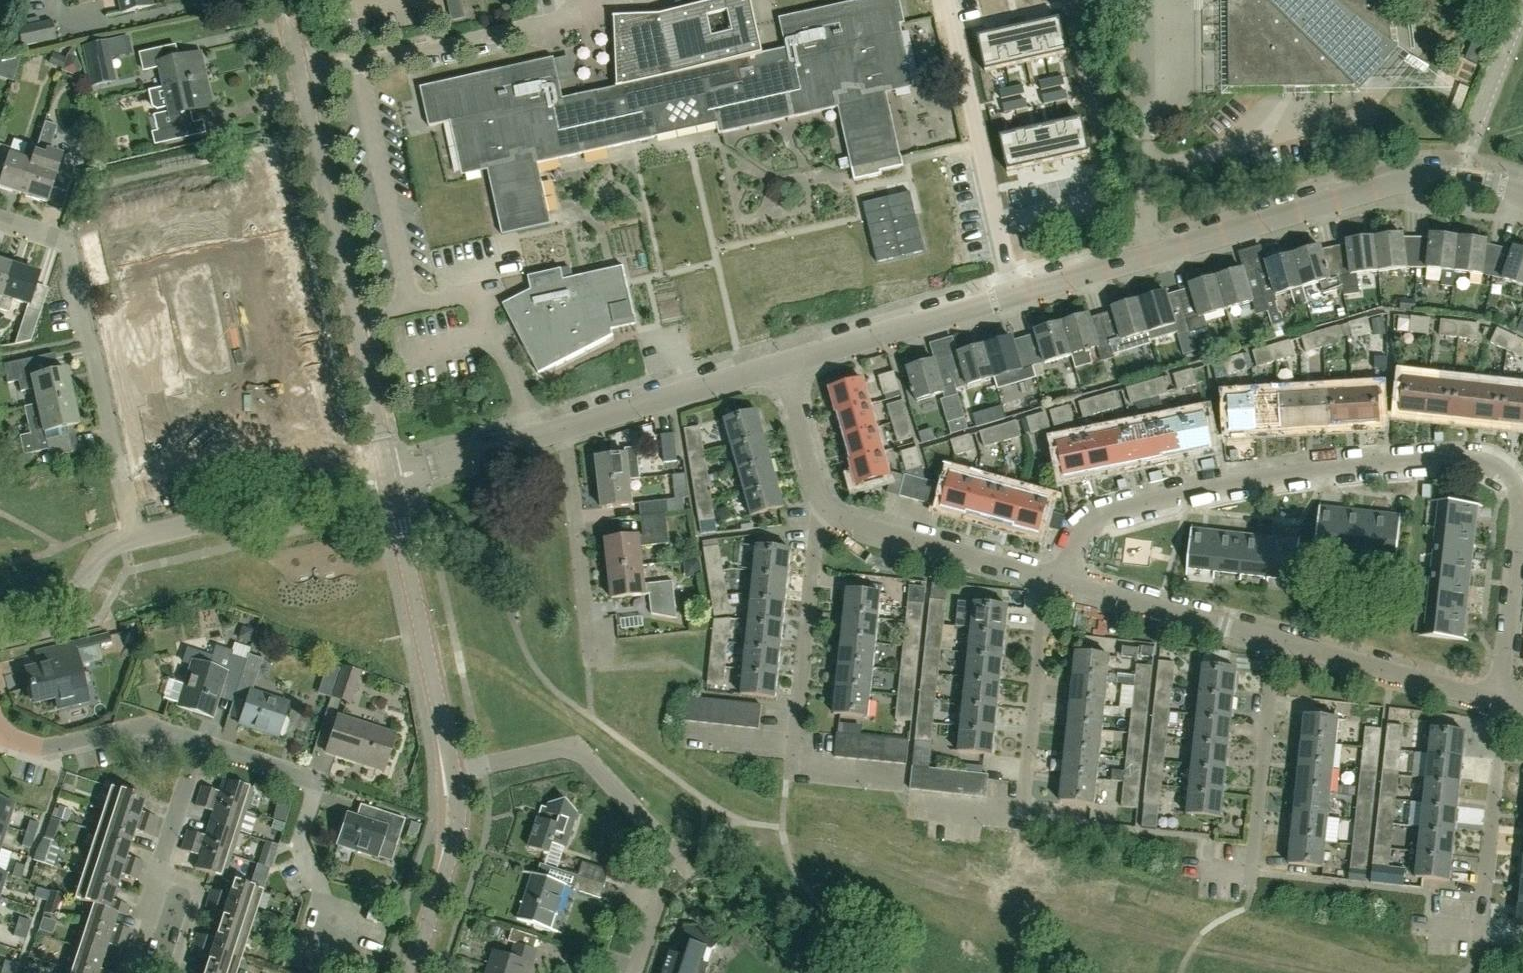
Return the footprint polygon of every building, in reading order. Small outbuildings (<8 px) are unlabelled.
[(154,0),(120,0),(123,14),(155,7),(154,0)] [(420,88),(429,127),(454,121),(465,172),(480,168),(480,169),(487,167),(500,224),(502,235),(551,224),(538,164),(657,138),(656,132),(716,119),(719,134),(838,108),(854,181),(882,175),(881,172),(904,167),(903,165),(896,167),(894,158),(901,157),(886,90),(895,88),(909,85),(896,26),(905,24),(900,0),(864,0),(779,19),(786,52),(791,51),(793,58),(788,60),(750,68),(748,59),(763,56),(751,0),(728,0),(718,2),(677,11),(660,15),(614,17),(614,19),(620,19),(623,85),(616,87),(617,88),(630,85),(632,96),(600,103),(597,92),(563,99),(558,100),(556,92),(561,91),(554,58),(420,88)] [(1387,0),(1230,0),(1230,85),(1355,85),(1358,81),(1364,86),(1394,51),(1388,46),(1393,42),(1387,0)] [(488,5),(465,7),(466,16),(489,14),(488,5)] [(57,39),(53,21),(34,24),(34,18),(20,21),(21,27),(18,27),(22,47),(57,39)] [(1051,21),(1038,24),(1046,59),(1067,54),(1059,19),(1051,21)] [(1026,26),(1018,28),(1026,63),(1046,59),(1038,24),(1026,26)] [(1011,30),(999,33),(1006,68),(1026,63),(1018,28),(1011,30)] [(986,35),(977,37),(985,72),(1006,68),(999,33),(986,35)] [(203,52),(180,58),(178,46),(141,54),(146,71),(161,68),(165,87),(209,77),(203,52)] [(216,107),(209,77),(165,87),(171,112),(156,115),(160,132),(162,145),(176,142),(173,130),(196,125),(192,112),(216,107)] [(1063,77),(1051,80),(1053,88),(1064,85),(1063,77)] [(1051,80),(1039,83),(1041,90),(1053,88),(1051,80)] [(1023,86),(1011,89),(1013,97),(1025,94),(1023,86)] [(1011,89),(999,92),(1001,99),(1013,97),(1011,89)] [(1066,92),(1054,94),(1056,102),(1067,99),(1066,92)] [(1054,94),(1042,97),(1044,105),(1056,102),(1054,94)] [(1026,100),(1014,103),(1016,111),(1028,108),(1026,100)] [(1014,103),(1003,106),(1004,114),(1016,111),(1014,103)] [(1082,118),(1061,123),(1068,158),(1081,155),(1089,154),(1082,118)] [(46,122),(38,147),(22,195),(47,203),(52,188),(68,193),(76,168),(66,165),(66,164),(66,160),(55,151),(52,151),(51,151),(50,151),(58,126),(46,122)] [(1061,123),(1041,128),(1049,163),(1056,161),(1068,158),(1061,123)] [(1041,128),(1021,132),(1029,167),(1041,164),(1049,163),(1041,128)] [(160,132),(154,134),(156,146),(162,145),(160,132)] [(1021,132),(1000,137),(1008,172),(1016,170),(1029,167),(1021,132)] [(38,147),(28,144),(23,159),(10,154),(11,148),(0,145),(0,171),(3,173),(0,182),(0,187),(22,195),(38,147)] [(254,172),(247,173),(250,190),(258,188),(254,172)] [(247,173),(239,175),(242,192),(250,190),(247,173)] [(210,176),(203,178),(206,195),(214,193),(210,176)] [(203,178),(195,180),(198,196),(206,195),(203,178)] [(157,189),(149,190),(153,207),(161,205),(157,189)] [(910,193),(863,204),(877,263),(924,251),(910,193)] [(133,194),(126,196),(129,213),(137,211),(133,194)] [(275,199),(253,203),(261,238),(283,233),(275,199)] [(253,203),(232,208),(239,243),(261,238),(253,203)] [(232,208),(210,213),(218,247),(239,243),(232,208)] [(188,209),(187,210),(197,252),(218,247),(210,213),(189,218),(188,209)] [(139,220),(114,226),(124,268),(148,263),(139,220)] [(1419,269),(1418,238),(1404,238),(1404,233),(1376,237),(1381,272),(1419,269)] [(1457,271),(1460,237),(1432,235),(1431,238),(1418,238),(1419,269),(1428,268),(1445,269),(1443,284),(1455,285),(1457,271)] [(1381,272),(1376,237),(1348,241),(1349,243),(1336,246),(1343,289),(1345,295),(1361,294),(1359,274),(1381,272)] [(1494,276),(1501,247),(1487,243),(1487,240),(1460,237),(1457,271),(1483,273),(1494,276)] [(1343,289),(1336,246),(1323,249),(1322,246),(1295,254),(1305,287),(1320,283),(1323,294),(1343,289)] [(1515,247),(1513,252),(1501,247),(1494,276),(1505,278),(1522,285),(1522,250),(1515,247)] [(1305,287),(1295,254),(1268,262),(1269,266),(1257,269),(1274,327),(1282,324),(1284,321),(1282,313),(1280,314),(1277,303),(1279,302),(1277,296),(1292,291),(1296,307),(1308,304),(1303,288),(1305,287)] [(14,266),(0,261),(0,309),(14,266)] [(39,274),(14,266),(0,309),(10,313),(14,300),(29,305),(39,274)] [(290,266),(248,275),(253,300),(296,291),(290,266)] [(531,290),(503,305),(539,374),(613,335),(613,334),(611,329),(613,328),(636,324),(634,316),(635,316),(623,267),(564,280),(561,270),(528,278),(531,290)] [(1273,327),(1274,327),(1257,269),(1246,273),(1245,269),(1218,277),(1228,310),(1253,303),(1256,316),(1268,312),(1273,327)] [(1228,310),(1218,277),(1190,285),(1191,289),(1181,292),(1193,334),(1208,330),(1204,317),(1228,310)] [(296,291),(253,300),(259,324),(301,315),(296,291)] [(1193,334),(1181,292),(1168,295),(1167,292),(1141,300),(1151,333),(1175,326),(1178,338),(1193,334)] [(243,295),(226,298),(228,306),(244,302),(243,295)] [(1151,333),(1141,300),(1113,308),(1114,311),(1103,315),(1112,345),(1151,333)] [(32,341),(40,313),(28,308),(16,344),(32,341)] [(1431,318),(1395,314),(1395,326),(1410,327),(1410,333),(1430,335),(1431,318)] [(301,315),(259,324),(264,348),(306,339),(301,315)] [(1112,345),(1103,315),(1091,318),(1090,315),(1064,323),(1077,368),(1093,363),(1090,351),(1098,348),(1102,362),(1115,359),(1111,345),(1112,345)] [(1348,323),(1353,339),(1372,332),(1368,317),(1348,323)] [(248,319),(231,322),(233,330),(249,326),(248,319)] [(1457,337),(1459,321),(1441,319),(1440,335),(1457,337)] [(1480,323),(1459,321),(1457,337),(1478,340),(1480,323)] [(1077,368),(1064,323),(1036,331),(1037,334),(1026,338),(1035,367),(1073,356),(1076,368),(1077,368)] [(1339,325),(1319,331),(1325,347),(1344,341),(1339,325)] [(249,326),(233,330),(235,338),(251,334),(249,326)] [(1508,350),(1516,336),(1498,327),(1491,342),(1508,350)] [(1325,347),(1319,331),(1301,336),(1306,352),(1325,347)] [(1516,336),(1508,350),(1522,357),(1522,339),(1516,336)] [(1033,368),(1035,367),(1026,338),(1014,341),(1013,337),(986,345),(996,379),(1000,389),(1036,379),(1033,368)] [(306,339),(264,348),(269,372),(312,363),(306,339)] [(1290,340),(1272,345),(1276,361),(1295,356),(1290,340)] [(1000,389),(996,379),(986,345),(959,354),(960,357),(948,360),(957,390),(994,379),(998,390),(1000,389)] [(1276,361),(1272,345),(1253,351),(1258,367),(1276,361)] [(1214,363),(1218,378),(1248,369),(1244,353),(1214,363)] [(67,369),(40,375),(36,357),(5,364),(9,382),(20,380),(22,391),(35,388),(38,404),(25,407),(73,396),(67,369)] [(966,418),(957,390),(948,360),(937,363),(936,360),(908,368),(918,401),(945,393),(946,399),(941,400),(948,423),(949,423),(952,435),(973,429),(970,417),(966,418)] [(312,363),(269,372),(274,397),(317,387),(312,363)] [(258,367),(242,370),(243,378),(260,374),(258,367)] [(1174,375),(1178,390),(1197,385),(1193,370),(1174,375)] [(879,377),(885,395),(899,392),(894,373),(879,377)] [(260,374),(243,378),(245,386),(262,382),(260,374)] [(1150,399),(1168,393),(1164,378),(1145,383),(1150,399)] [(1427,415),(1430,381),(1406,379),(1402,412),(1427,415)] [(831,390),(838,413),(871,404),(864,380),(831,390)] [(1451,418),(1455,384),(1430,381),(1427,415),(1451,418)] [(1150,399),(1145,383),(1127,389),(1132,404),(1150,399)] [(1476,420),(1479,386),(1455,384),(1451,418),(1476,420)] [(1500,423),(1504,389),(1479,386),(1476,420),(1500,423)] [(1504,389),(1500,423),(1522,425),(1522,391),(1504,389)] [(1380,390),(1374,390),(1355,391),(1357,425),(1382,424),(1380,390)] [(1357,425),(1355,391),(1330,392),(1332,426),(1357,425)] [(1117,392),(1097,397),(1101,413),(1121,408),(1117,392)] [(1332,426),(1330,392),(1305,394),(1307,428),(1332,426)] [(1307,428),(1305,394),(1280,395),(1282,429),(1307,428)] [(1282,429),(1280,395),(1255,397),(1257,431),(1282,429)] [(79,424),(73,396),(25,407),(31,434),(20,436),(24,454),(56,448),(56,451),(75,447),(71,426),(79,424)] [(1101,413),(1097,397),(1079,403),(1084,418),(1101,413)] [(1257,431),(1255,397),(1231,398),(1233,432),(1257,431)] [(299,398),(291,400),(294,416),(302,415),(299,398)] [(291,400),(283,402),(287,418),(294,416),(291,400)] [(888,406),(893,424),(909,419),(903,402),(888,406)] [(877,428),(871,404),(838,413),(845,437),(877,428)] [(1050,411),(1055,427),(1074,421),(1070,406),(1050,411)] [(256,408),(248,409),(251,426),(259,424),(256,408)] [(248,409),(240,411),(244,427),(251,426),(248,409)] [(726,421),(732,445),(765,436),(758,412),(726,421)] [(1045,413),(1027,418),(1032,434),(1051,429),(1045,413)] [(1206,415),(1181,420),(1188,453),(1212,448),(1206,415)] [(914,437),(909,419),(893,424),(899,442),(914,437)] [(1188,453),(1181,420),(1157,425),(1163,458),(1188,453)] [(1017,422),(999,427),(1003,442),(1022,437),(1017,422)] [(296,424),(275,429),(282,463),(303,458),(296,424)] [(1163,458),(1157,425),(1132,429),(1139,463),(1163,458)] [(686,429),(690,457),(706,453),(702,427),(686,429)] [(985,447),(1003,442),(999,427),(980,432),(985,447)] [(884,452),(877,428),(845,437),(851,461),(884,452)] [(275,429),(253,433),(260,468),(282,463),(275,429)] [(1139,463),(1132,429),(1108,434),(1115,468),(1139,463)] [(662,435),(665,463),(678,462),(676,434),(662,435)] [(1115,468),(1108,434),(1084,439),(1090,473),(1115,468)] [(772,460),(765,436),(732,445),(739,469),(772,460)] [(951,441),(956,456),(975,451),(971,436),(951,441)] [(1090,473),(1084,439),(1059,444),(1066,478),(1090,473)] [(902,453),(907,471),(923,467),(917,448),(902,453)] [(630,480),(640,479),(638,465),(636,449),(625,450),(625,455),(598,459),(600,484),(630,480)] [(891,476),(884,452),(851,461),(858,485),(891,476)] [(709,477),(706,453),(690,457),(694,482),(709,477)] [(779,484),(772,460),(739,469),(746,493),(779,484)] [(913,499),(918,478),(907,475),(901,496),(913,499)] [(968,514),(977,482),(953,475),(944,508),(968,514)] [(713,502),(709,477),(694,482),(698,507),(713,502)] [(924,502),(930,482),(918,478),(913,499),(924,502)] [(633,504),(630,480),(600,484),(603,509),(633,504)] [(941,485),(930,482),(924,502),(936,506),(941,485)] [(991,521),(1001,488),(977,482),(968,514),(991,521)] [(785,507),(779,484),(746,493),(753,517),(785,507)] [(1015,528),(1024,495),(1001,488),(991,521),(1015,528)] [(1048,502),(1024,495),(1015,528),(1039,534),(1048,502)] [(642,517),(666,515),(670,514),(668,501),(640,503),(642,517)] [(1441,501),(1438,528),(1478,532),(1481,505),(1441,501)] [(716,519),(713,502),(698,507),(700,521),(716,519)] [(1344,549),(1349,510),(1322,507),(1317,546),(1344,549)] [(1371,553),(1376,513),(1349,510),(1344,549),(1371,553)] [(1403,516),(1376,513),(1371,553),(1398,556),(1403,516)] [(669,544),(666,515),(642,517),(644,536),(607,540),(610,570),(644,566),(642,547),(669,544)] [(1475,559),(1478,532),(1438,528),(1435,555),(1475,559)] [(1216,569),(1220,532),(1193,529),(1188,566),(1216,569)] [(1243,572),(1247,535),(1220,532),(1216,569),(1243,572)] [(1270,575),(1274,538),(1247,535),(1243,572),(1270,575)] [(1301,541),(1274,538),(1270,575),(1297,578),(1301,541)] [(705,548),(709,573),(725,571),(721,546),(720,546),(719,539),(704,542),(705,548)] [(758,546),(756,571),(790,574),(792,550),(758,546)] [(1472,587),(1475,559),(1435,555),(1432,582),(1472,587)] [(647,585),(644,566),(610,570),(613,599),(650,596),(653,614),(678,619),(673,582),(647,585)] [(729,596),(725,571),(709,573),(713,598),(729,596)] [(787,599),(790,574),(756,571),(753,595),(787,599)] [(1469,614),(1472,587),(1432,582),(1429,610),(1469,614)] [(910,587),(909,602),(907,621),(923,623),(926,588),(910,587)] [(848,590),(846,614),(879,618),(882,593),(848,590)] [(785,623),(787,599),(753,595),(751,620),(785,623)] [(732,614),(729,596),(713,598),(715,616),(732,614)] [(945,625),(948,601),(931,599),(929,623),(945,625)] [(975,603),(973,628),(1007,631),(1010,606),(975,603)] [(1466,641),(1469,614),(1429,610),(1426,637),(1466,641)] [(876,643),(879,618),(846,614),(843,639),(876,643)] [(732,619),(715,620),(713,641),(729,643),(732,619)] [(782,648),(785,623),(751,620),(748,645),(782,648)] [(920,648),(923,623),(907,621),(904,646),(920,648)] [(943,649),(945,625),(929,623),(926,648),(943,649)] [(1004,656),(1007,631),(973,628),(970,652),(1004,656)] [(85,690),(79,663),(100,659),(97,645),(111,642),(109,636),(64,647),(63,643),(35,650),(38,668),(26,671),(34,703),(55,698),(58,710),(91,702),(88,690),(85,690)] [(874,668),(876,643),(843,639),(841,664),(874,668)] [(726,668),(729,643),(713,641),(710,666),(726,668)] [(236,691),(243,670),(247,660),(232,655),(233,651),(215,645),(211,657),(186,648),(182,663),(192,666),(179,704),(213,715),(222,687),(236,691)] [(780,673),(782,648),(748,645),(745,669),(780,673)] [(918,673),(920,648),(904,646),(902,671),(918,673)] [(940,674),(943,649),(926,648),(924,672),(940,674)] [(1002,680),(1004,656),(970,652),(967,677),(1002,680)] [(1076,653),(1074,678),(1109,682),(1109,681),(1118,682),(1117,683),(1135,685),(1152,686),(1154,667),(1137,665),(1136,676),(1118,674),(1118,675),(1109,674),(1111,657),(1076,653)] [(1157,686),(1173,688),(1176,662),(1160,660),(1157,686)] [(871,693),(874,668),(841,664),(838,689),(871,693)] [(333,698),(351,704),(362,672),(343,665),(333,698)] [(724,686),(726,668),(710,666),(708,685),(724,686)] [(1204,666),(1201,691),(1235,695),(1238,670),(1204,666)] [(777,698),(780,673),(745,669),(743,694),(777,698)] [(284,719),(289,702),(252,690),(257,675),(243,670),(236,691),(234,697),(247,701),(240,723),(278,736),(282,725),(285,726),(291,723),(292,721),(284,719)] [(915,698),(918,673),(902,671),(899,696),(915,698)] [(937,699),(940,674),(924,672),(921,697),(937,699)] [(156,697),(171,702),(179,681),(164,676),(156,697)] [(999,705),(1002,680),(967,677),(965,701),(999,705)] [(1106,706),(1109,682),(1074,678),(1071,703),(1106,706)] [(1149,711),(1152,686),(1135,685),(1132,709),(1149,711)] [(1171,713),(1173,688),(1157,686),(1154,711),(1171,713)] [(868,717),(871,693),(838,689),(836,714),(868,717)] [(1233,720),(1235,695),(1201,691),(1198,716),(1233,720)] [(913,722),(915,698),(899,696),(896,720),(913,722)] [(934,723),(937,699),(921,697),(918,722),(934,723)] [(700,723),(702,700),(691,698),(688,722),(700,723)] [(712,725),(714,701),(702,700),(700,723),(712,725)] [(724,726),(726,702),(714,701),(712,725),(724,726)] [(997,730),(999,705),(965,701),(962,726),(997,730)] [(736,727),(738,703),(726,702),(724,726),(736,727)] [(748,729),(750,704),(738,703),(736,727),(748,729)] [(1103,731),(1106,706),(1071,703),(1069,728),(1103,731)] [(760,730),(762,705),(750,704),(748,729),(760,730)] [(1146,735),(1149,711),(1132,709),(1130,734),(1146,735)] [(1168,738),(1171,713),(1154,711),(1152,736),(1168,738)] [(383,770),(395,735),(338,716),(327,752),(383,770)] [(1230,744),(1233,720),(1198,716),(1196,741),(1230,744)] [(1306,717),(1303,741),(1337,745),(1340,720),(1306,717)] [(916,742),(932,743),(934,723),(918,722),(916,742)] [(845,724),(844,734),(849,734),(861,736),(862,726),(845,724)] [(1405,725),(1389,724),(1388,724),(1386,750),(1402,752),(1405,725)] [(994,755),(997,730),(962,726),(959,751),(994,755)] [(1383,728),(1381,728),(1366,727),(1364,748),(1381,750),(1383,728)] [(1101,756),(1103,731),(1069,728),(1066,752),(1101,756)] [(1433,730),(1431,755),(1464,758),(1467,733),(1433,730)] [(835,757),(847,758),(849,734),(844,734),(837,733),(835,757)] [(861,736),(849,734),(847,758),(859,759),(861,736)] [(1144,760),(1146,735),(1130,734),(1127,758),(1144,760)] [(871,761),(873,737),(861,736),(859,759),(871,761)] [(1165,762),(1168,738),(1152,736),(1149,761),(1165,762)] [(883,762),(886,738),(873,737),(871,761),(883,762)] [(895,763),(898,739),(886,738),(883,762),(895,763)] [(907,764),(910,740),(898,739),(895,763),(907,764)] [(1227,769),(1230,744),(1196,741),(1193,765),(1227,769)] [(1334,770),(1337,745),(1303,741),(1300,766),(1334,770)] [(1378,774),(1381,750),(1364,748),(1361,773),(1378,774)] [(1399,776),(1402,752),(1386,750),(1383,774),(1399,776)] [(1098,781),(1101,756),(1066,752),(1064,778),(1098,781)] [(1461,783),(1464,758),(1431,755),(1428,779),(1461,783)] [(1141,786),(1144,760),(1127,758),(1124,784),(1141,786)] [(1163,787),(1165,762),(1149,761),(1146,785),(1163,787)] [(1225,794),(1227,769),(1193,765),(1190,790),(1225,794)] [(1332,794),(1334,770),(1300,766),(1298,791),(1332,794)] [(922,791),(924,768),(914,767),(911,790),(922,791)] [(933,792),(935,769),(924,768),(922,791),(933,792)] [(944,794),(946,771),(935,769),(933,792),(944,794)] [(954,795),(957,772),(946,771),(944,794),(954,795)] [(965,796),(968,773),(957,772),(954,795),(965,796)] [(976,797),(979,774),(968,773),(965,796),(976,797)] [(1375,799),(1378,774),(1361,773),(1359,797),(1375,799)] [(987,798),(990,775),(979,774),(976,797),(987,798)] [(1397,801),(1399,776),(1383,774),(1380,799),(1397,801)] [(1096,805),(1098,781),(1064,778),(1061,802),(1096,805)] [(202,786),(199,796),(246,811),(253,789),(224,779),(220,792),(202,786)] [(1459,808),(1461,783),(1428,779),(1425,804),(1459,808)] [(1138,809),(1141,786),(1124,784),(1122,807),(1138,809)] [(1161,806),(1163,787),(1146,785),(1145,804),(1143,826),(1157,828),(1159,805),(1161,806)] [(111,788),(104,810),(155,827),(158,818),(141,812),(145,799),(111,788)] [(1222,818),(1225,794),(1190,790),(1188,814),(1222,818)] [(1329,819),(1332,794),(1298,791),(1295,815),(1329,819)] [(239,834),(246,811),(199,796),(196,806),(214,812),(210,824),(239,834)] [(1373,824),(1374,813),(1375,799),(1359,797),(1356,822),(1373,824)] [(1394,826),(1397,801),(1380,799),(1378,824),(1394,826)] [(7,827),(14,805),(0,800),(0,825),(7,827)] [(550,855),(553,844),(567,848),(579,813),(567,800),(550,804),(545,820),(539,819),(530,848),(550,855)] [(1456,832),(1459,808),(1425,804),(1422,829),(1456,832)] [(155,827),(104,810),(97,832),(131,844),(135,831),(152,836),(155,827)] [(397,846),(406,820),(377,810),(372,823),(348,815),(338,844),(377,857),(382,841),(397,846)] [(1326,844),(1329,819),(1295,815),(1292,840),(1326,844)] [(29,821),(26,833),(35,836),(39,824),(29,821)] [(1370,848),(1373,824),(1356,822),(1353,847),(1370,848)] [(232,856),(239,834),(210,824),(206,837),(188,831),(185,840),(232,856)] [(1391,850),(1394,826),(1378,824),(1375,849),(1391,850)] [(1453,857),(1456,832),(1422,829),(1419,853),(1453,857)] [(127,856),(131,844),(97,832),(90,854),(141,871),(144,862),(127,856)] [(26,833),(21,846),(30,849),(35,836),(26,833)] [(224,879),(232,856),(185,840),(182,850),(199,856),(195,869),(224,879)] [(1324,869),(1326,844),(1292,840),(1290,865),(1324,869)] [(1368,872),(1370,848),(1353,847),(1351,869),(1368,872)] [(1390,868),(1391,850),(1375,849),(1373,866),(1390,868)] [(1451,882),(1453,857),(1419,853),(1416,878),(1451,882)] [(141,871),(90,854),(82,876),(117,887),(121,874),(138,880),(141,871)] [(579,876),(579,877),(606,885),(610,872),(584,863),(579,876)] [(16,864),(12,876),(21,879),(25,867),(16,864)] [(555,913),(565,884),(575,888),(574,890),(601,899),(606,885),(579,877),(579,876),(550,866),(546,878),(535,874),(525,904),(524,904),(518,919),(551,931),(557,914),(555,913)] [(112,900),(117,887),(82,876),(75,899),(90,903),(119,913),(126,916),(130,906),(112,900)] [(212,890),(209,899),(255,914),(262,891),(235,882),(230,896),(212,890)] [(37,888),(34,897),(46,901),(49,892),(37,888)] [(248,936),(255,914),(209,899),(206,908),(224,914),(220,926),(248,936)] [(115,925),(119,913),(90,903),(82,925),(129,940),(132,931),(115,925)] [(19,918),(16,927),(28,931),(31,922),(19,918)] [(126,950),(129,940),(82,925),(75,947),(104,956),(108,944),(126,950)] [(241,957),(248,936),(220,926),(216,939),(198,934),(195,943),(253,961),(253,960),(241,957)] [(16,927),(13,936),(25,940),(28,931),(16,927)] [(712,951),(718,946),(701,927),(687,928),(677,955),(673,954),(667,972),(705,972),(712,951)] [(534,950),(539,937),(514,929),(509,941),(518,944),(518,945),(513,958),(496,953),(489,972),(530,972),(537,951),(534,950)] [(195,943),(189,960),(203,965),(206,956),(210,957),(206,971),(213,972),(236,972),(238,966),(251,970),(253,961),(195,943)] [(104,956),(75,947),(68,969),(81,972),(113,972),(100,969),(104,956)] [(2,970),(11,972),(14,972),(17,965),(5,961),(2,970)]
